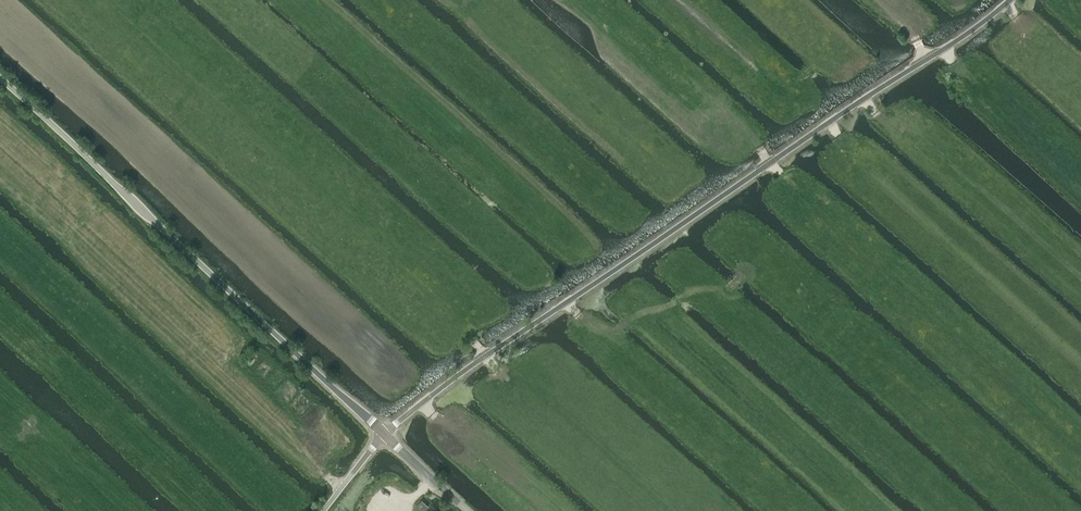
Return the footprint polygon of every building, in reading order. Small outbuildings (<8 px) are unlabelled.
[(425,510),(428,506),(422,500),(418,504),(425,510)]
